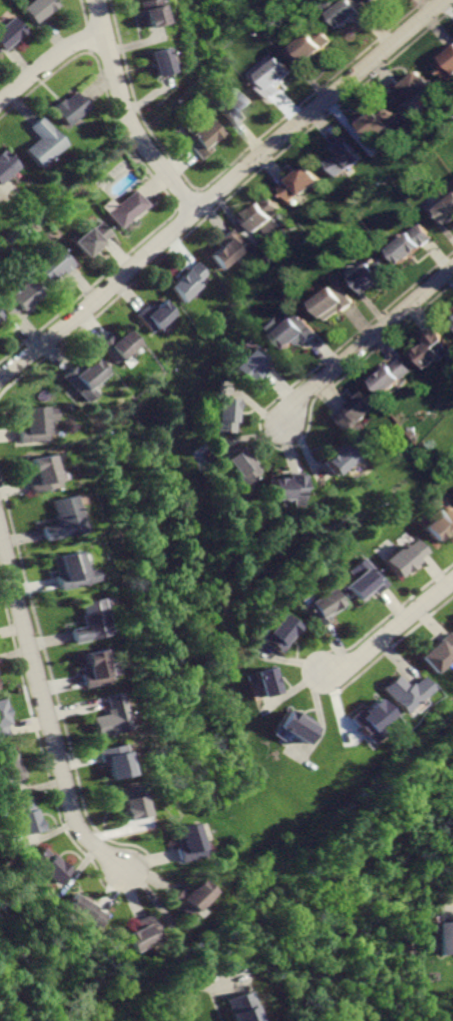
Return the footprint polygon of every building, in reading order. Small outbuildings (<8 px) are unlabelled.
[(20,8),(35,25),(56,7),(50,0),(29,0),(20,8)] [(135,29),(159,23),(153,0),(138,0),(128,3),(135,29)] [(346,2),(344,0),(330,0),(324,5),(345,31),(357,22),(360,25),(373,15),(361,0),(348,0),(346,2)] [(0,25),(0,54),(25,33),(11,16),(0,25)] [(320,26),(297,47),(311,62),(333,42),(320,26)] [(140,52),(146,77),(168,71),(162,47),(140,52)] [(433,65),(447,83),(452,78),(452,50),(433,65)] [(282,58),(256,79),(272,98),(297,77),(282,58)] [(420,75),(392,96),(400,106),(409,99),(413,104),(431,90),(420,75)] [(241,88),(213,110),(230,131),(246,119),(242,115),(254,105),(241,88)] [(71,89),(48,109),(64,127),(86,107),(71,89)] [(385,106),(361,125),(374,140),(397,121),(385,106)] [(40,117),(28,127),(36,136),(19,151),(36,170),(64,146),(40,117)] [(206,120),(180,141),(197,162),(210,152),(206,146),(219,135),(206,120)] [(345,143),(323,163),(338,179),(360,159),(345,143)] [(14,165),(0,150),(0,179),(14,165)] [(305,168),(279,191),(292,205),(318,182),(305,168)] [(129,190),(103,212),(117,229),(144,207),(129,190)] [(435,210),(448,226),(452,222),(452,195),(435,210)] [(270,196),(246,217),(262,235),(285,214),(270,196)] [(96,218),(67,241),(81,260),(100,246),(96,241),(107,232),(96,218)] [(420,224),(387,248),(399,264),(432,240),(420,224)] [(232,228),(216,240),(219,244),(208,253),(220,270),(248,250),(232,228)] [(54,248),(25,271),(38,288),(67,265),(54,248)] [(378,255),(353,278),(370,296),(395,274),(378,255)] [(196,263),(167,286),(179,301),(208,277),(196,263)] [(0,294),(0,314),(4,319),(32,297),(18,280),(0,294)] [(337,284),(311,303),(326,323),(351,304),(337,284)] [(155,293),(129,315),(140,328),(143,325),(149,332),(171,313),(155,293)] [(301,318),(277,337),(288,351),(298,344),(301,348),(315,336),(301,318)] [(422,339),(428,346),(417,353),(431,371),(452,354),(452,342),(440,325),(422,339)] [(117,326),(91,346),(106,366),(132,346),(117,326)] [(260,347),(232,369),(248,389),(275,367),(260,347)] [(402,357),(372,381),(386,398),(416,373),(402,357)] [(66,365),(51,377),(72,404),(86,394),(81,388),(97,376),(85,360),(71,371),(66,365)] [(365,393),(338,415),(352,431),(378,409),(365,393)] [(217,399),(214,430),(238,432),(240,401),(217,399)] [(14,409),(15,426),(12,426),(13,443),(39,441),(38,430),(48,429),(46,406),(14,409)] [(326,458),(340,476),(362,458),(348,440),(326,458)] [(243,447),(226,462),(248,488),(265,474),(243,447)] [(28,461),(32,474),(22,476),(26,495),(56,488),(48,456),(28,461)] [(276,477),(277,500),(293,499),(295,507),(310,506),(309,475),(276,477)] [(35,526),(40,544),(79,532),(68,497),(47,503),(52,521),(35,526)] [(426,526),(441,545),(452,536),(452,506),(452,505),(426,526)] [(419,537),(386,562),(402,583),(424,566),(420,560),(430,552),(419,537)] [(44,559),(53,591),(88,581),(86,571),(78,573),(72,551),(44,559)] [(372,559),(354,573),(359,580),(350,587),(364,606),(392,585),(372,559)] [(307,606),(321,632),(337,623),(334,618),(349,610),(338,589),(307,606)] [(60,626),(64,644),(102,635),(93,601),(72,606),(76,622),(60,626)] [(285,614),(276,624),(272,620),(259,636),(283,656),(304,631),(285,614)] [(433,676),(452,661),(449,656),(452,653),(452,638),(449,633),(418,657),(433,676)] [(71,676),(76,692),(105,683),(94,649),(76,654),(81,672),(71,676)] [(256,674),(263,699),(285,693),(278,668),(256,674)] [(382,690),(402,714),(432,690),(422,677),(410,686),(401,674),(382,690)] [(85,719),(91,740),(124,731),(114,695),(97,699),(101,714),(85,719)] [(348,716),(366,739),(391,719),(373,697),(348,716)] [(15,736),(5,699),(0,700),(0,740),(15,736)] [(291,712),(279,732),(305,747),(317,727),(291,712)] [(90,749),(95,765),(104,762),(109,779),(128,774),(119,741),(90,749)] [(2,787),(28,780),(23,764),(19,765),(14,747),(0,751),(0,779),(2,787)] [(111,791),(119,821),(142,816),(135,785),(111,791)] [(13,804),(20,834),(42,829),(35,799),(13,804)] [(165,841),(170,863),(198,857),(191,826),(169,830),(172,840),(165,841)] [(45,845),(31,862),(55,882),(69,865),(45,845)] [(176,884),(160,899),(180,918),(208,890),(193,875),(180,888),(176,884)] [(74,888),(57,912),(69,921),(74,914),(98,931),(111,914),(74,888)] [(123,930),(135,949),(158,935),(145,915),(123,930)] [(438,956),(452,954),(452,920),(447,921),(434,922),(438,956)] [(230,994),(217,1000),(226,1020),(255,1020),(241,989),(230,994)]
